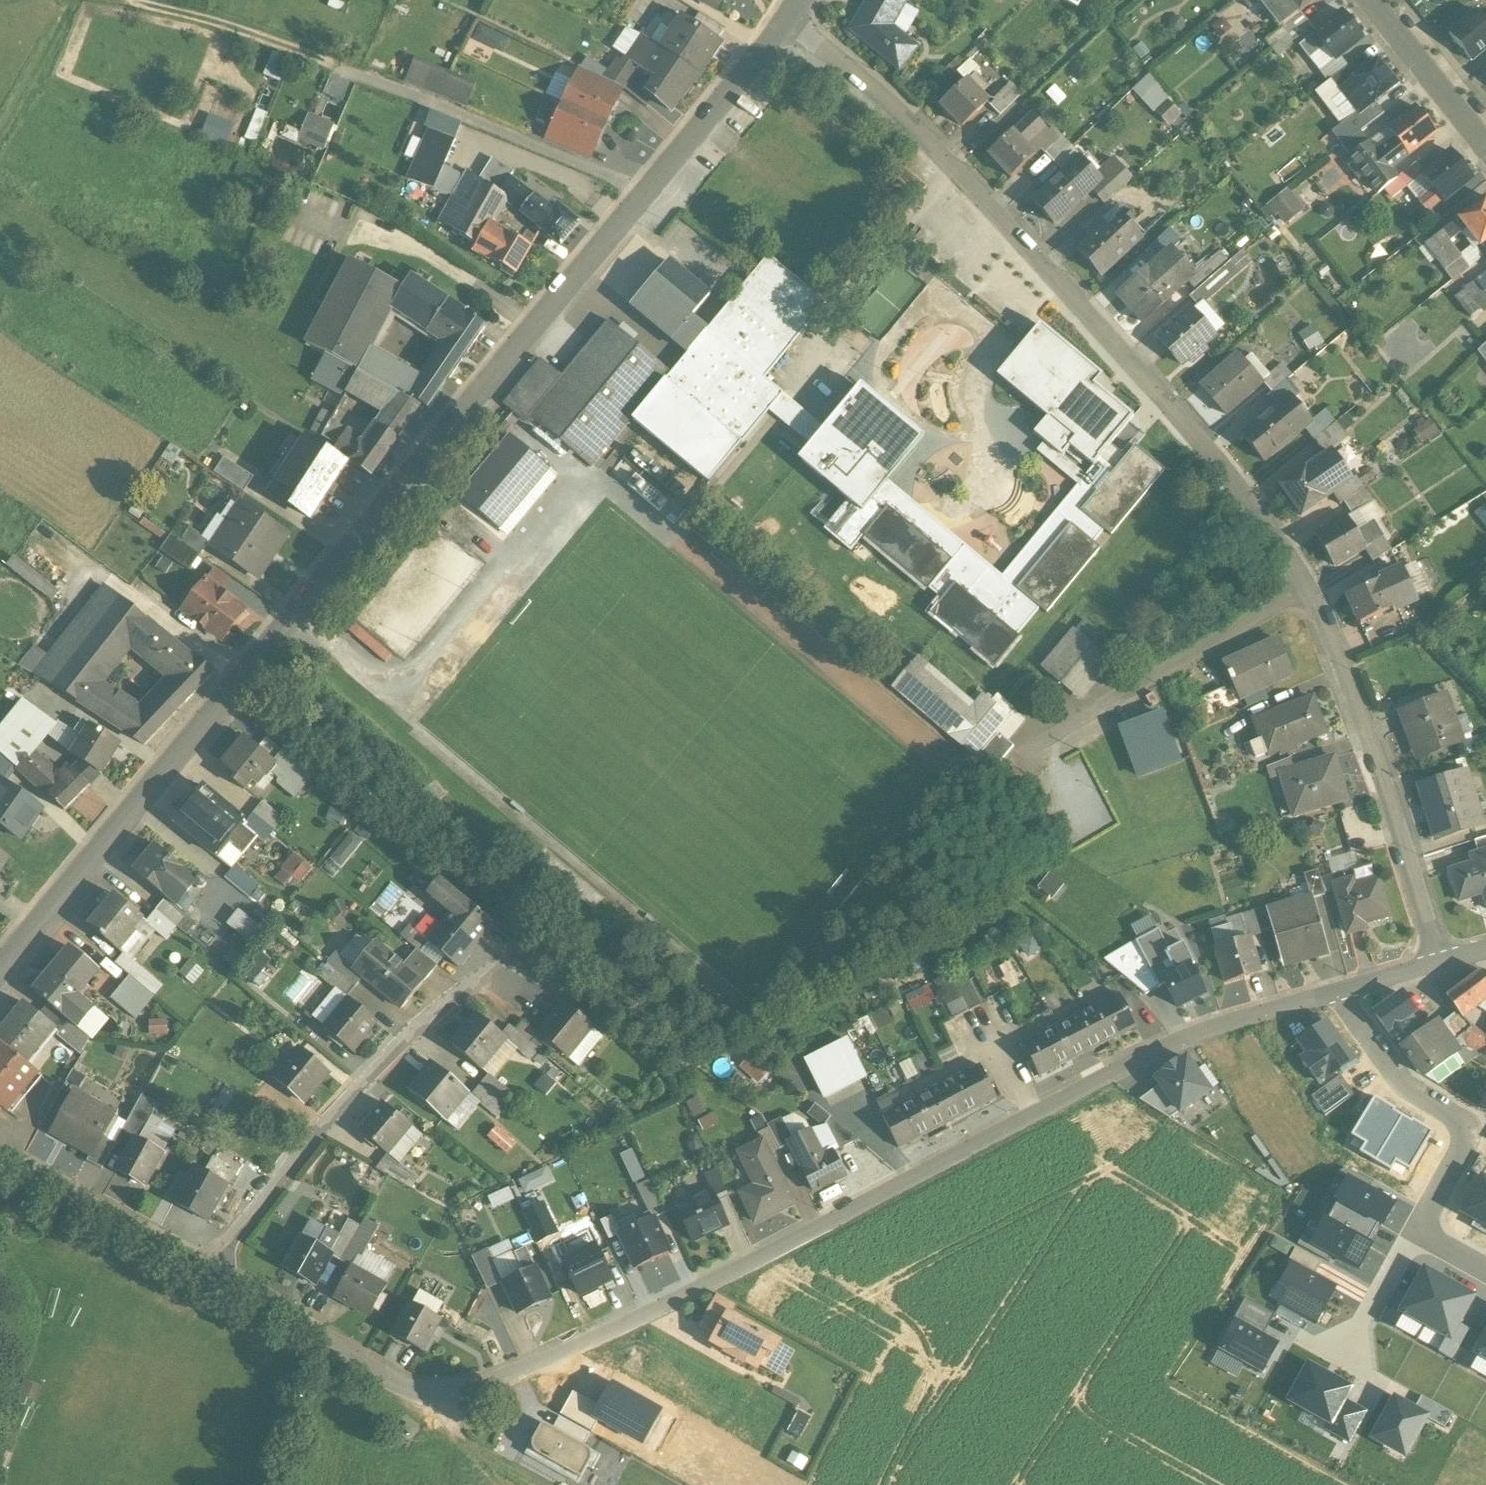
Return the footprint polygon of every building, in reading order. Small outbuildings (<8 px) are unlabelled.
[(716,11),(723,0),(699,0),(716,11)] [(904,0),(867,0),(849,29),(897,68),(915,47),(889,26),(905,1),(904,0)] [(1076,9),(1081,0),(1060,0),(1076,9)] [(1248,9),(1259,0),(1241,0),(1248,9)] [(1287,0),(1264,0),(1270,7),(1268,9),(1282,26),(1298,14),(1287,0)] [(1298,14),(1300,12),(1315,0),(1287,0),(1298,14)] [(1307,21),(1300,12),(1298,14),(1282,26),(1289,35),(1307,21)] [(1476,12),(1449,34),(1471,60),(1485,48),(1485,24),(1476,12)] [(1362,39),(1342,13),(1315,33),(1314,34),(1334,60),(1362,39)] [(725,30),(699,15),(692,26),(716,42),(725,30)] [(692,26),(681,18),(660,49),(663,51),(698,77),(720,45),(716,42),(692,26)] [(1314,30),(1307,21),(1289,35),(1296,44),(1313,30),(1314,30)] [(479,24),(472,37),(502,52),(509,38),(479,24)] [(1314,34),(1315,33),(1313,30),(1296,44),(1318,73),(1334,60),(1314,34)] [(640,36),(626,59),(638,67),(646,72),(663,51),(660,49),(655,45),(640,36)] [(698,77),(663,51),(646,72),(666,86),(656,98),(671,111),(698,77)] [(954,74),(963,83),(964,81),(966,82),(981,67),(972,57),(954,74)] [(638,67),(626,59),(622,65),(633,73),(638,67)] [(1398,86),(1377,59),(1351,79),(1373,106),(1398,86)] [(1342,69),(1334,60),(1318,73),(1310,78),(1318,88),(1342,69)] [(443,75),(413,61),(405,81),(435,94),(443,75)] [(633,73),(622,65),(617,73),(628,80),(633,73)] [(610,82),(580,67),(573,81),(606,96),(617,101),(623,88),(610,82)] [(1351,79),(1342,69),(1318,88),(1326,98),(1351,79)] [(617,73),(610,82),(623,88),(628,80),(617,73)] [(1146,74),(1131,88),(1166,126),(1182,111),(1146,74)] [(473,89),(443,75),(435,94),(465,107),(473,89)] [(1007,78),(983,100),(986,103),(997,116),(1022,93),(1007,78)] [(1373,106),(1351,79),(1326,98),(1349,125),(1373,106)] [(606,96),(573,81),(562,104),(606,124),(617,101),(606,96)] [(963,83),(940,105),(962,127),(986,103),(983,100),(966,82),(964,81),(963,83)] [(606,124),(562,104),(552,127),(584,142),(584,143),(595,148),(606,124)] [(1380,116),(1373,106),(1349,125),(1344,129),(1351,138),(1360,132),(1380,116)] [(1415,108),(1403,117),(1400,113),(1392,119),(1395,123),(1388,129),(1408,154),(1408,155),(1435,134),(1415,108)] [(429,132),(453,141),(460,123),(431,111),(423,129),(429,132)] [(1054,163),(1066,151),(1030,113),(1012,131),(1034,155),(1047,169),(1054,163)] [(227,144),(233,121),(207,114),(200,136),(227,144)] [(334,127),(307,116),(297,141),(324,152),(334,127)] [(584,142),(552,127),(544,142),(578,155),(584,143),(584,142)] [(1388,129),(1369,143),(1368,142),(1349,156),(1371,183),(1389,169),(1408,154),(1388,129)] [(1012,131),(987,153),(1010,178),(1034,155),(1012,131)] [(453,141),(429,132),(417,161),(409,180),(434,189),(453,141)] [(1351,138),(1341,146),(1349,156),(1368,142),(1360,132),(1351,138)] [(1066,151),(1054,163),(1063,172),(1076,160),(1077,161),(1081,157),(1071,146),(1066,151)] [(1451,152),(1423,174),(1435,189),(1444,200),(1471,178),(1451,152)] [(1113,159),(1092,178),(1097,182),(1091,188),(1104,203),(1131,179),(1113,159)] [(1063,172),(1059,176),(1080,198),(1091,188),(1097,182),(1092,178),(1077,161),(1076,160),(1063,172)] [(1408,186),(1423,174),(1416,164),(1400,176),(1408,186)] [(1389,169),(1371,183),(1378,193),(1397,179),(1389,169)] [(476,246),(488,224),(507,199),(482,181),(467,170),(438,221),(476,246)] [(533,197),(510,176),(500,192),(520,211),(533,197)] [(1059,176),(1032,201),(1053,223),(1080,198),(1059,176)] [(1435,189),(1419,202),(1428,213),(1444,200),(1435,189)] [(533,197),(520,211),(539,227),(552,212),(533,197)] [(1485,197),(1459,219),(1464,225),(1480,246),(1485,241),(1485,197)] [(1311,223),(1295,204),(1276,219),(1292,239),(1311,223)] [(578,223),(558,205),(552,212),(539,227),(539,228),(551,238),(559,245),(578,223)] [(1133,220),(1125,211),(1116,219),(1120,224),(1112,231),(1128,249),(1142,237),(1129,224),(1133,220)] [(1464,225),(1459,219),(1442,232),(1447,239),(1464,225)] [(1146,234),(1133,220),(1129,224),(1142,237),(1146,234)] [(1112,231),(1103,222),(1088,235),(1092,239),(1078,251),(1100,275),(1128,249),(1112,231)] [(532,249),(488,224),(476,246),(472,252),(503,270),(516,277),(532,249)] [(1166,230),(1147,248),(1157,260),(1168,250),(1169,251),(1178,243),(1166,230)] [(1447,239),(1442,232),(1428,243),(1455,278),(1469,267),(1463,259),(1447,239)] [(1208,250),(1194,262),(1200,269),(1191,276),(1193,278),(1187,282),(1195,291),(1229,262),(1220,251),(1219,252),(1209,241),(1204,246),(1208,250)] [(1480,246),(1463,259),(1469,267),(1485,254),(1485,253),(1480,246)] [(1157,260),(1147,269),(1171,296),(1187,282),(1193,278),(1191,276),(1169,251),(1168,250),(1157,260)] [(826,307),(768,258),(735,298),(735,299),(793,347),(826,307)] [(671,261),(655,280),(632,308),(673,342),(686,352),(705,329),(692,319),(695,314),(710,293),(696,283),(671,261)] [(1195,291),(1189,297),(1196,306),(1197,306),(1202,302),(1204,304),(1239,274),(1229,262),(1195,291)] [(357,265),(320,334),(332,341),(347,312),(368,273),(357,265)] [(1171,296),(1147,269),(1118,294),(1142,322),(1171,296)] [(1477,279),(1485,291),(1485,290),(1485,272),(1477,279)] [(401,292),(368,273),(347,312),(380,332),(391,311),(401,292)] [(426,333),(449,298),(426,284),(411,274),(401,292),(391,311),(405,320),(426,333)] [(449,298),(426,333),(445,346),(468,312),(449,298)] [(735,299),(710,328),(707,331),(688,354),(671,375),(666,381),(742,445),(771,411),(784,396),(765,380),(793,347),(735,299)] [(1204,304),(1202,302),(1197,306),(1196,306),(1191,310),(1213,335),(1223,326),(1204,304)] [(1191,310),(1158,339),(1180,364),(1188,358),(1191,362),(1204,350),(1201,346),(1213,335),(1191,310)] [(332,341),(325,354),(359,372),(360,368),(369,353),(380,332),(347,312),(332,341)] [(445,346),(422,380),(439,391),(482,327),(468,312),(445,346)] [(608,322),(561,377),(542,361),(504,405),(525,423),(530,417),(591,469),(632,420),(632,421),(665,381),(666,381),(671,375),(608,322)] [(320,334),(300,323),(292,337),(325,354),(332,341),(320,334)] [(1103,376),(1040,324),(997,376),(1046,417),(1033,432),(1062,457),(1069,448),(1091,467),(1098,458),(1110,445),(1134,416),(1096,384),(1103,376)] [(1320,340),(1306,348),(1318,367),(1331,358),(1320,340)] [(1477,351),(1485,363),(1485,343),(1477,351)] [(420,383),(369,353),(360,368),(410,397),(420,383)] [(359,372),(325,354),(312,379),(345,396),(349,389),(359,372)] [(1237,354),(1201,387),(1225,414),(1262,382),(1244,361),(1237,354)] [(1265,370),(1251,354),(1244,361),(1262,382),(1269,375),(1268,375),(1265,371),(1265,370)] [(1281,364),(1268,375),(1269,375),(1262,382),(1271,393),(1288,379),(1291,376),(1281,364)] [(402,396),(359,372),(349,389),(384,409),(374,422),(397,439),(419,408),(401,397),(402,396)] [(1271,393),(1267,397),(1274,406),(1288,394),(1293,399),(1300,394),(1288,379),(1271,393)] [(439,391),(422,380),(420,383),(410,397),(427,409),(439,391)] [(666,381),(665,381),(632,421),(708,484),(742,445),(666,381)] [(864,389),(851,404),(908,452),(921,436),(864,389)] [(1288,394),(1274,406),(1277,409),(1271,413),(1291,438),(1302,429),(1311,422),(1293,399),(1288,394)] [(827,432),(784,396),(771,411),(814,448),(827,432)] [(802,462),(849,502),(860,511),(871,498),(873,495),(887,477),(908,452),(851,404),(827,432),(814,448),(802,462)] [(1334,424),(1324,411),(1311,422),(1302,429),(1312,442),(1334,424)] [(1270,412),(1242,435),(1263,461),(1291,438),(1271,413),(1270,412)] [(346,430),(330,420),(327,426),(321,437),(337,445),(346,430)] [(374,422),(362,441),(361,440),(347,462),(370,476),(397,439),(374,422)] [(1334,424),(1312,442),(1323,456),(1345,438),(1334,424)] [(1447,447),(1436,429),(1419,441),(1429,457),(1447,447)] [(337,445),(332,452),(347,462),(361,440),(346,430),(337,445)] [(334,483),(347,462),(332,452),(307,436),(270,493),(310,518),(326,494),(327,495),(335,483),(334,483)] [(512,436),(461,497),(490,521),(509,498),(517,505),(549,467),(512,436)] [(1104,463),(1114,472),(1125,458),(1110,445),(1098,458),(1104,463)] [(1114,472),(1082,512),(1104,530),(1110,535),(1163,471),(1135,447),(1125,458),(1114,472)] [(1323,456),(1303,470),(1303,469),(1278,486),(1300,517),(1326,499),(1325,498),(1331,494),(1348,482),(1347,481),(1327,453),(1323,456)] [(223,458),(213,472),(244,492),(253,477),(223,458)] [(887,477),(873,495),(887,507),(951,561),(941,573),(954,583),(995,617),(1017,590),(1071,524),(1082,512),(1114,472),(1104,463),(1009,577),(887,477)] [(1348,482),(1331,494),(1339,506),(1344,502),(1364,488),(1355,476),(1347,481),(1348,482)] [(1364,488),(1344,502),(1353,515),(1373,502),(1364,488)] [(871,498),(860,511),(849,502),(824,531),(851,553),(863,538),(885,510),(871,498)] [(286,536),(240,505),(211,547),(258,578),(286,536)] [(863,538),(926,590),(928,588),(941,573),(951,561),(887,507),(885,510),(863,538)] [(1104,530),(1082,512),(1071,524),(1093,543),(1104,530)] [(1347,517),(1315,535),(1333,566),(1363,548),(1364,547),(1355,532),(1347,517)] [(1382,537),(1373,522),(1355,532),(1364,547),(1382,537)] [(1071,524),(1017,590),(1039,608),(1045,614),(1099,548),(1093,543),(1071,524)] [(209,542),(189,529),(181,541),(201,555),(209,542)] [(181,541),(171,535),(161,551),(191,571),(201,555),(181,541)] [(1382,537),(1364,547),(1363,548),(1372,562),(1390,551),(1382,537)] [(12,555),(4,565),(50,599),(57,589),(12,555)] [(230,580),(214,568),(206,579),(219,589),(218,591),(220,592),(230,580)] [(1400,569),(1378,580),(1379,580),(1392,608),(1413,599),(1400,569)] [(941,599),(954,583),(941,573),(928,588),(941,599)] [(220,592),(218,591),(219,589),(206,579),(183,610),(222,640),(244,611),(220,592)] [(1379,580),(1347,595),(1360,623),(1392,608),(1379,580)] [(954,583),(941,599),(930,612),(995,665),(1018,637),(1017,635),(995,617),(954,583)] [(1039,608),(1017,590),(995,617),(1017,635),(1039,608)] [(121,600),(53,686),(62,692),(82,706),(96,689),(132,644),(149,623),(121,600)] [(1101,637),(1084,622),(1075,633),(1093,648),(1101,637)] [(149,623),(132,644),(147,656),(166,637),(149,623)] [(1075,633),(1074,632),(1042,669),(1062,686),(1067,681),(1084,695),(1111,663),(1093,648),(1075,633)] [(196,662),(166,637),(147,656),(177,682),(196,662)] [(1277,640),(1226,663),(1231,674),(1239,693),(1261,683),(1264,689),(1293,675),(1277,640)] [(987,741),(962,720),(974,706),(917,658),(894,685),(993,770),(1013,746),(1007,740),(1004,738),(1002,740),(994,733),(987,741)] [(177,682),(157,703),(173,716),(215,673),(198,660),(196,662),(177,682)] [(1239,693),(1231,674),(1202,687),(1214,714),(1242,701),(1239,693)] [(290,691),(282,684),(275,693),(283,700),(290,691)] [(141,719),(96,689),(82,706),(84,706),(127,734),(141,719)] [(82,706),(62,692),(53,706),(75,720),(84,706),(82,706)] [(974,706),(962,720),(987,741),(994,733),(1008,716),(1007,715),(1012,709),(1009,707),(1004,713),(983,695),(974,706)] [(1444,696),(1401,711),(1408,730),(1414,728),(1423,754),(1460,741),(1444,696)] [(1312,699),(1259,720),(1272,753),(1325,733),(1312,699)] [(0,731),(0,753),(17,768),(31,752),(55,723),(26,701),(0,731)] [(141,719),(127,734),(145,746),(173,716),(157,703),(141,719)] [(1008,716),(994,733),(1002,740),(1004,738),(1007,740),(1025,720),(1012,709),(1007,715),(1008,716)] [(1119,730),(1137,775),(1179,759),(1161,714),(1119,730)] [(1255,735),(1254,729),(1243,730),(1240,715),(1223,718),(1226,740),(1255,735)] [(121,745),(83,720),(75,733),(82,738),(71,755),(82,762),(101,774),(114,755),(113,754),(118,744),(120,746),(121,745)] [(274,761),(246,738),(223,765),(239,778),(235,782),(244,790),(252,781),(257,785),(269,770),(275,763),(274,761)] [(313,774),(283,749),(274,761),(275,763),(269,770),(277,777),(277,784),(293,798),(313,774)] [(64,780),(31,752),(17,768),(48,796),(64,780)] [(3,782),(6,784),(15,770),(0,756),(0,787),(3,782)] [(1290,759),(1267,767),(1271,780),(1282,777),(1281,775),(1294,771),(1290,759)] [(1294,771),(1281,775),(1282,777),(1293,815),(1340,802),(1333,777),(1338,776),(1333,759),(1316,764),(1316,765),(1294,771)] [(64,780),(48,796),(64,811),(88,786),(88,787),(101,774),(82,762),(64,780)] [(1465,771),(1419,785),(1436,838),(1474,827),(1466,798),(1473,796),(1465,771)] [(3,782),(0,787),(0,826),(20,840),(42,810),(6,784),(3,782)] [(246,823),(204,788),(175,822),(231,869),(243,855),(241,854),(255,837),(243,827),(246,823)] [(283,820),(263,803),(254,814),(274,831),(283,820)] [(254,814),(246,823),(243,827),(255,837),(263,844),(274,831),(254,814)] [(1476,839),(1480,851),(1483,850),(1485,849),(1485,836),(1476,839)] [(183,869),(155,846),(134,872),(166,898),(176,907),(176,906),(185,895),(171,883),(183,869)] [(1331,872),(1357,865),(1353,851),(1328,858),(1331,872)] [(283,868),(300,883),(311,870),(294,855),(283,868)] [(1448,870),(1449,873),(1446,874),(1450,886),(1453,885),(1458,901),(1482,893),(1485,892),(1485,858),(1448,870)] [(1373,864),(1332,875),(1335,884),(1352,879),(1354,886),(1378,879),(1373,864)] [(259,886),(235,866),(225,878),(249,898),(259,886)] [(192,877),(183,869),(171,883),(185,895),(193,885),(198,889),(203,889),(207,885),(206,880),(199,874),(194,874),(192,877)] [(1317,871),(1303,875),(1310,897),(1313,896),(1313,899),(1324,896),(1317,871)] [(1051,898),(1062,884),(1048,873),(1037,886),(1051,898)] [(1335,884),(1334,885),(1347,934),(1365,929),(1364,923),(1389,916),(1379,879),(1378,879),(1354,886),(1352,879),(1335,884)] [(491,922),(442,881),(429,896),(451,914),(479,937),(491,922)] [(114,895),(89,926),(123,954),(124,953),(117,947),(142,919),(114,895)] [(176,907),(166,898),(157,909),(176,925),(186,913),(176,906),(176,907)] [(1316,907),(1297,912),(1294,902),(1266,910),(1283,966),(1329,953),(1316,907)] [(157,909),(146,922),(156,931),(165,939),(176,925),(157,909)] [(264,932),(236,909),(225,923),(254,946),(264,932)] [(1209,922),(1211,930),(1229,925),(1234,941),(1249,937),(1260,934),(1254,910),(1209,922)] [(197,922),(186,913),(176,925),(186,934),(197,922)] [(479,937),(451,914),(440,927),(427,942),(455,965),(479,937)] [(146,922),(142,919),(117,947),(124,953),(132,960),(156,931),(146,922)] [(419,934),(418,935),(427,942),(440,927),(431,920),(419,934)] [(419,934),(409,925),(400,935),(417,950),(419,952),(427,942),(418,935),(419,934)] [(1211,930),(1216,947),(1234,941),(1229,925),(1211,930)] [(1159,929),(1136,941),(1160,987),(1166,983),(1163,977),(1174,971),(1164,953),(1169,950),(1159,929)] [(1033,934),(1017,942),(1025,957),(1041,949),(1033,934)] [(1234,941),(1216,947),(1226,981),(1259,972),(1249,937),(1234,941)] [(1105,961),(1146,994),(1160,987),(1136,941),(1105,961)] [(391,955),(377,943),(366,957),(380,968),(391,955)] [(1169,950),(1164,953),(1174,971),(1188,964),(1190,967),(1194,964),(1183,943),(1169,950)] [(71,949),(52,973),(77,994),(97,970),(71,949)] [(419,952),(417,950),(403,966),(424,983),(437,966),(419,952)] [(132,960),(124,953),(123,954),(115,963),(129,975),(136,980),(145,970),(132,960)] [(263,953),(243,971),(256,985),(266,976),(260,969),(270,960),(263,953)] [(403,966),(391,955),(380,968),(369,981),(368,982),(401,1010),(424,983),(403,966)] [(356,968),(355,970),(363,977),(369,981),(380,968),(366,957),(356,968)] [(356,968),(344,959),(335,969),(355,986),(363,977),(355,970),(356,968)] [(1174,971),(1163,977),(1166,983),(1178,1007),(1204,994),(1190,967),(1188,964),(1174,971)] [(355,986),(335,969),(326,981),(346,997),(355,986)] [(980,1006),(961,969),(936,981),(955,1018),(980,1006)] [(145,970),(136,980),(154,996),(163,986),(145,970)] [(52,973),(50,971),(33,992),(47,1003),(77,1028),(94,1008),(77,994),(52,973)] [(1448,997),(1458,1011),(1459,1012),(1479,997),(1485,991),(1485,974),(1481,971),(1448,997)] [(1019,972),(1004,980),(1014,998),(1030,989),(1019,972)] [(154,996),(136,980),(129,975),(120,986),(144,1008),(154,996)] [(144,1008),(120,986),(110,998),(135,1019),(144,1008)] [(1120,994),(1087,1011),(1104,1044),(1137,1027),(1120,994)] [(1402,995),(1375,1014),(1387,1030),(1403,1018),(1408,1015),(1414,1010),(1402,995)] [(931,997),(924,1001),(929,1012),(937,1008),(931,997)] [(376,1022),(348,999),(323,1028),(354,1054),(367,1038),(364,1036),(376,1022)] [(897,1002),(888,1006),(893,1017),(902,1012),(897,1002)] [(24,1003),(0,1032),(0,1043),(25,1063),(52,1030),(54,1028),(38,1015),(24,1003)] [(77,1028),(47,1003),(38,1015),(54,1028),(52,1030),(58,1034),(56,1035),(80,1055),(89,1038),(87,1037),(77,1028)] [(563,1004),(538,1034),(567,1058),(591,1030),(592,1028),(579,1017),(563,1004)] [(610,1021),(590,1004),(579,1017),(592,1028),(591,1030),(598,1036),(610,1021)] [(94,1008),(77,1028),(87,1037),(104,1016),(94,1008)] [(838,1017),(845,1028),(858,1020),(851,1009),(838,1017)] [(890,1021),(884,1009),(864,1019),(870,1031),(890,1021)] [(1087,1011),(1055,1027),(1072,1060),(1104,1044),(1087,1011)] [(1458,1011),(1442,1022),(1456,1040),(1457,1039),(1466,1032),(1472,1028),(1463,1017),(1462,1017),(1459,1012),(1458,1011)] [(1414,1024),(1408,1015),(1403,1018),(1409,1027),(1414,1024)] [(501,1037),(477,1017),(452,1046),(479,1068),(503,1039),(501,1037)] [(1403,1018),(1387,1030),(1401,1049),(1417,1038),(1409,1027),(1403,1018)] [(166,1021),(152,1022),(153,1034),(166,1033),(166,1021)] [(615,1025),(610,1021),(598,1036),(602,1040),(615,1025)] [(1325,1022),(1298,1042),(1314,1063),(1309,1067),(1319,1080),(1352,1058),(1325,1022)] [(1458,1052),(1438,1024),(1437,1024),(1434,1023),(1430,1026),(1429,1029),(1417,1038),(1401,1049),(1416,1071),(1419,1073),(1429,1066),(1430,1068),(1431,1067),(1433,1070),(1435,1069),(1434,1068),(1451,1055),(1452,1056),(1458,1052)] [(530,1042),(510,1026),(501,1037),(503,1039),(520,1053),(530,1042)] [(1055,1027),(1023,1044),(1039,1077),(1072,1060),(1055,1027)] [(598,1036),(591,1030),(567,1058),(579,1068),(602,1040),(598,1036)] [(1466,1032),(1457,1039),(1481,1054),(1485,1046),(1485,1044),(1466,1032)] [(808,1060),(827,1096),(863,1077),(844,1041),(808,1060)] [(0,1043),(0,1107),(5,1111),(37,1073),(25,1063),(0,1043)] [(328,1072),(300,1050),(276,1079),(304,1102),(328,1072)] [(1180,1112),(1209,1091),(1186,1058),(1176,1066),(1174,1064),(1165,1071),(1166,1072),(1157,1079),(1161,1084),(1180,1112)] [(465,1092),(432,1065),(411,1091),(443,1119),(465,1092)] [(980,1065),(947,1082),(964,1115),(997,1098),(980,1065)] [(491,1075),(482,1085),(500,1100),(508,1089),(491,1075)] [(1310,1097),(1324,1116),(1354,1094),(1339,1075),(1310,1097)] [(947,1082),(915,1098),(932,1131),(964,1115),(947,1082)] [(1180,1112),(1161,1084),(1140,1100),(1170,1119),(1180,1112)] [(500,1100),(482,1085),(472,1097),(489,1112),(500,1100)] [(114,1115),(73,1093),(64,1110),(65,1111),(55,1130),(74,1141),(71,1145),(89,1156),(91,1156),(102,1137),(114,1115)] [(1372,1101),(1365,1097),(1356,1110),(1364,1115),(1351,1136),(1365,1144),(1360,1153),(1375,1162),(1402,1117),(1394,1112),(1395,1110),(1374,1097),(1372,1101)] [(915,1098),(883,1115),(900,1147),(932,1131),(915,1098)] [(830,1116),(814,1102),(806,1111),(823,1125),(824,1124),(830,1116)] [(410,1127),(382,1104),(360,1131),(387,1154),(410,1127)] [(122,1132),(135,1139),(143,1121),(149,1111),(137,1105),(122,1132)] [(858,1139),(830,1116),(824,1124),(837,1149),(858,1139)] [(1409,1171),(1432,1133),(1411,1120),(1410,1122),(1402,1117),(1375,1162),(1390,1171),(1395,1163),(1409,1171)] [(171,1136),(143,1121),(135,1139),(163,1155),(171,1136)] [(767,1128),(771,1136),(778,1149),(789,1144),(787,1140),(788,1140),(779,1122),(767,1128)] [(418,1134),(410,1127),(387,1154),(388,1154),(395,1161),(418,1134)] [(788,1140),(787,1140),(789,1144),(793,1152),(801,1167),(822,1156),(808,1130),(789,1140),(788,1140)] [(771,1136),(756,1144),(763,1158),(769,1155),(773,1163),(783,1158),(778,1149),(771,1136)] [(102,1137),(91,1156),(89,1156),(86,1161),(101,1169),(115,1144),(102,1137)] [(163,1155),(135,1139),(117,1171),(145,1187),(163,1155)] [(525,1160),(505,1143),(497,1153),(516,1170),(525,1160)] [(769,1155),(763,1158),(756,1144),(739,1153),(756,1185),(740,1193),(755,1221),(793,1202),(773,1163),(769,1155)] [(793,1152),(789,1144),(778,1149),(783,1158),(793,1152)] [(822,1156),(801,1167),(814,1191),(843,1176),(831,1152),(822,1156)] [(410,1173),(395,1161),(388,1154),(376,1169),(401,1183),(410,1173)] [(230,1167),(213,1158),(204,1173),(221,1183),(230,1167)] [(204,1173),(193,1167),(173,1203),(206,1221),(215,1204),(211,1202),(222,1183),(221,1183),(204,1173)] [(517,1176),(521,1191),(551,1182),(547,1167),(517,1176)] [(1348,1179),(1369,1191),(1373,1184),(1347,1169),(1338,1172),(1338,1173),(1348,1179)] [(727,1195),(716,1171),(704,1177),(711,1191),(712,1191),(716,1200),(727,1195)] [(1481,1178),(1462,1212),(1484,1224),(1479,1232),(1485,1235),(1485,1180),(1481,1178)] [(1335,1201),(1338,1203),(1379,1226),(1380,1227),(1393,1204),(1369,1191),(1348,1179),(1335,1201)] [(508,1188),(487,1195),(491,1206),(512,1198),(508,1188)] [(711,1191),(687,1203),(690,1207),(679,1213),(692,1241),(728,1225),(716,1200),(712,1191),(711,1191)] [(641,1198),(648,1213),(650,1212),(653,1218),(664,1212),(654,1192),(641,1198)] [(1368,1246),(1379,1226),(1338,1203),(1326,1222),(1368,1246)] [(524,1215),(539,1247),(551,1241),(536,1209),(524,1215)] [(609,1213),(607,1209),(594,1216),(606,1241),(619,1234),(609,1213)] [(648,1213),(634,1219),(637,1225),(619,1234),(635,1268),(669,1252),(653,1218),(650,1212),(648,1213)] [(367,1213),(359,1228),(374,1236),(381,1222),(367,1213)] [(299,1236),(301,1237),(332,1254),(330,1257),(340,1262),(346,1250),(359,1228),(347,1221),(339,1235),(308,1219),(299,1236)] [(1370,1247),(1368,1246),(1326,1222),(1324,1221),(1312,1243),(1333,1255),(1357,1269),(1370,1247)] [(359,1228),(346,1250),(360,1258),(374,1236),(359,1228)] [(332,1254),(301,1237),(284,1269),(314,1286),(330,1257),(332,1254)] [(1329,1262),(1333,1255),(1312,1243),(1301,1237),(1297,1244),(1329,1262)] [(595,1245),(563,1261),(579,1295),(611,1279),(595,1245)] [(1287,1262),(1314,1276),(1321,1262),(1295,1248),(1287,1262)] [(524,1272),(504,1282),(519,1314),(550,1299),(526,1249),(515,1254),(524,1272)] [(346,1250),(340,1262),(352,1268),(354,1270),(360,1258),(346,1250)] [(495,1263),(489,1251),(473,1259),(488,1289),(504,1282),(495,1263)] [(515,1254),(495,1263),(504,1282),(524,1272),(515,1254)] [(1315,1323),(1334,1287),(1314,1276),(1292,1265),(1273,1301),(1315,1323)] [(354,1270),(352,1268),(336,1298),(370,1317),(387,1287),(354,1270)] [(1409,1296),(1400,1311),(1403,1312),(1425,1325),(1448,1283),(1424,1269),(1409,1296)] [(1447,1337),(1450,1338),(1458,1324),(1473,1297),(1448,1283),(1425,1325),(1447,1337)] [(1379,1320),(1394,1328),(1403,1312),(1400,1311),(1409,1296),(1396,1289),(1379,1320)] [(443,1305),(420,1292),(413,1305),(436,1317),(443,1305)] [(718,1295),(700,1327),(715,1336),(728,1314),(729,1315),(735,1304),(718,1295)] [(1236,1320),(1263,1336),(1275,1315),(1248,1299),(1236,1320)] [(413,1305),(412,1304),(395,1336),(422,1351),(440,1319),(436,1317),(413,1305)] [(729,1315),(728,1314),(715,1336),(712,1343),(726,1351),(725,1353),(743,1363),(744,1361),(756,1368),(763,1357),(769,1360),(779,1343),(729,1315)] [(1262,1373),(1279,1345),(1263,1336),(1236,1320),(1219,1349),(1262,1373)] [(1447,1337),(1439,1353),(1453,1361),(1470,1330),(1458,1324),(1450,1338),(1447,1337)] [(1483,1338),(1470,1330),(1453,1361),(1469,1370),(1478,1354),(1475,1353),(1483,1338)] [(1483,1338),(1475,1353),(1478,1354),(1485,1359),(1485,1333),(1483,1338)] [(1350,1388),(1308,1366),(1289,1401),(1331,1424),(1344,1399),(1350,1388)] [(601,1408),(595,1417),(599,1419),(607,1424),(606,1426),(622,1435),(623,1433),(642,1443),(659,1412),(613,1386),(601,1408)] [(560,1415),(592,1432),(599,1419),(595,1417),(601,1408),(572,1392),(560,1415)] [(1445,1428),(1453,1415),(1422,1396),(1414,1410),(1427,1418),(1445,1428)] [(1367,1411),(1344,1399),(1327,1431),(1350,1443),(1367,1411)] [(1414,1410),(1394,1399),(1372,1437),(1405,1456),(1427,1418),(1414,1410)] [(407,1431),(382,1413),(374,1424),(398,1442),(407,1431)] [(560,1415),(552,1428),(584,1445),(592,1432),(560,1415)] [(552,1428),(542,1423),(525,1454),(578,1483),(587,1467),(593,1470),(601,1455),(584,1445),(552,1428)]
